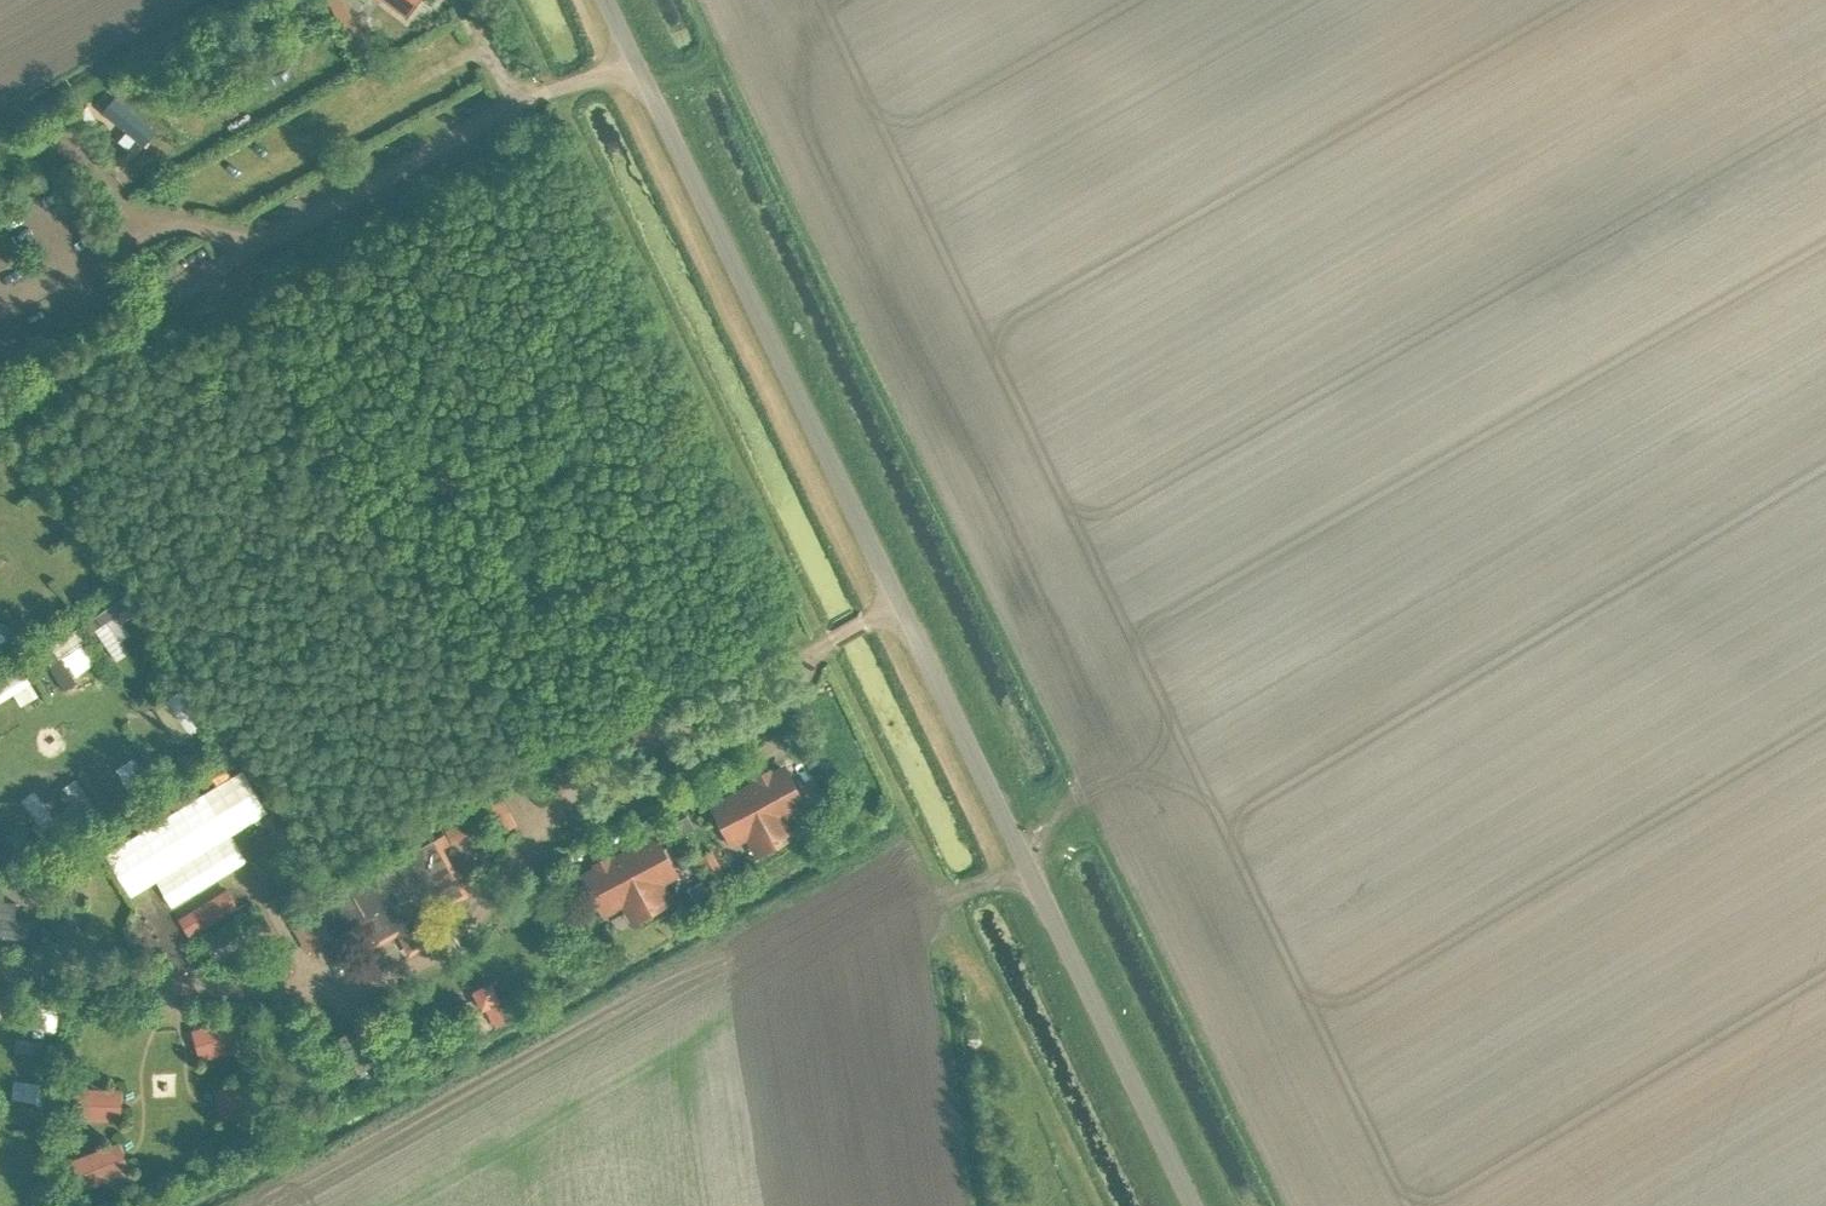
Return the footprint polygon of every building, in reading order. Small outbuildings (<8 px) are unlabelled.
[(123,596),(87,616),(112,660),(132,648),(112,613),(127,605),(123,596)] [(5,652),(19,643),(18,627),(4,621),(0,623),(0,649),(5,652)] [(60,657),(85,640),(77,628),(53,644),(50,639),(37,648),(65,690),(77,682),(60,657)] [(13,692),(19,703),(37,694),(23,668),(0,680),(0,699),(13,692)] [(153,705),(176,741),(202,724),(179,688),(153,705)] [(759,851),(794,833),(784,814),(803,804),(785,770),(716,806),(734,841),(749,833),(759,851)] [(244,771),(102,847),(128,895),(156,880),(169,904),(246,862),(229,831),(266,812),(244,771)] [(655,839),(587,875),(605,910),(625,899),(635,918),(669,899),(659,881),(674,873),(655,839)] [(464,893),(434,840),(318,905),(335,936),(356,925),(368,946),(400,929),(411,950),(444,932),(432,911),(464,893)] [(0,849),(0,871),(17,865),(10,846),(0,849)] [(726,873),(712,849),(700,856),(713,880),(726,873)] [(29,938),(30,919),(16,918),(17,901),(4,901),(5,887),(0,886),(0,936),(29,938)] [(190,937),(238,907),(227,889),(179,919),(190,937)] [(544,910),(553,929),(570,922),(561,902),(544,910)] [(472,990),(482,1010),(502,1001),(492,980),(472,990)] [(198,1060),(247,1047),(239,1015),(190,1028),(198,1060)] [(374,1066),(355,1029),(328,1044),(347,1080),(366,1070),(374,1066)] [(220,1118),(270,1109),(264,1077),(214,1086),(220,1118)] [(74,1120),(125,1121),(125,1088),(74,1087),(74,1120)] [(87,1191),(134,1172),(122,1142),(75,1161),(87,1191)]
